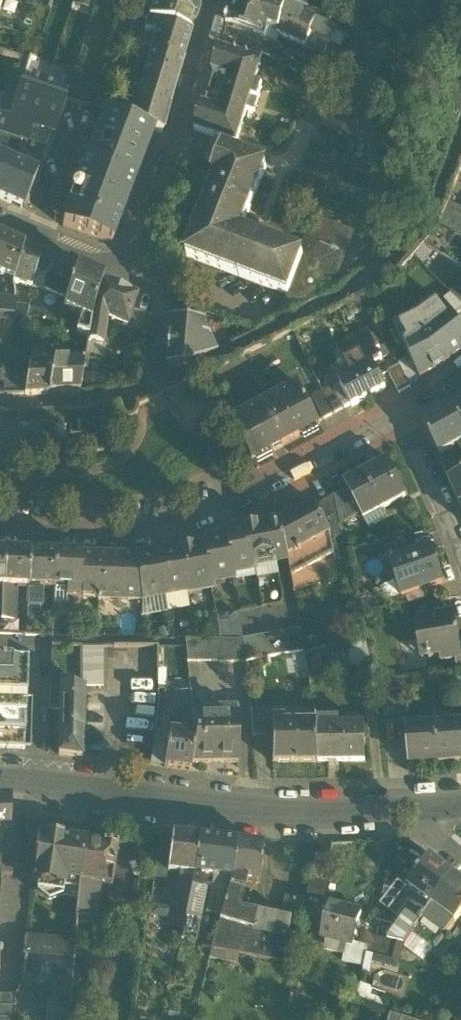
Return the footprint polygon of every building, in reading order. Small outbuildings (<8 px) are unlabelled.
[(153,5),(149,20),(191,33),(201,0),(137,0),(153,5)] [(279,0),(236,0),(234,4),(283,21),(329,42),(330,42),(335,30),(286,9),(277,7),(279,0)] [(297,2),(312,8),(315,0),(292,0),(297,2)] [(325,50),(329,42),(283,21),(234,4),(227,27),(266,41),(269,29),(279,31),(278,35),(323,54),(325,50)] [(181,64),(191,33),(149,20),(148,20),(144,33),(155,36),(149,54),(150,55),(130,122),(153,130),(161,134),(171,98),(181,64)] [(275,44),(266,41),(227,27),(220,49),(262,63),(264,57),(277,63),(282,47),(275,44)] [(266,41),(275,44),(278,35),(279,31),(269,29),(266,41)] [(256,83),(262,63),(220,49),(213,72),(231,77),(220,112),(202,106),(196,125),(195,130),(237,143),(245,117),(247,109),(255,112),(262,89),(263,85),(256,83)] [(341,85),(357,92),(362,82),(345,75),(341,85)] [(10,123),(12,114),(20,87),(10,84),(5,100),(3,99),(0,108),(0,119),(10,123)] [(25,119),(56,129),(65,101),(21,86),(20,87),(12,114),(25,119)] [(460,103),(460,91),(451,87),(447,98),(460,103)] [(62,226),(112,244),(121,220),(122,220),(127,205),(126,204),(153,130),(130,122),(105,112),(62,226)] [(20,143),(25,128),(26,125),(24,124),(25,119),(12,114),(10,123),(0,119),(0,137),(20,143)] [(56,129),(25,119),(24,124),(26,125),(25,128),(53,137),(56,129)] [(25,128),(20,143),(25,145),(26,141),(48,149),(53,137),(25,128)] [(189,257),(289,295),(299,266),(303,256),(301,255),(241,232),(267,167),(224,151),(214,176),(218,178),(214,189),(214,190),(189,257)] [(0,158),(0,198),(10,202),(23,169),(8,162),(11,155),(4,152),(1,159),(0,158)] [(38,175),(23,169),(10,202),(25,209),(38,175)] [(460,239),(460,211),(448,205),(439,229),(440,229),(456,237),(460,239)] [(315,219),(301,255),(303,256),(299,266),(308,270),(321,237),(347,247),(352,234),(315,219)] [(426,246),(442,256),(449,247),(456,237),(440,229),(426,246)] [(15,278),(24,245),(24,244),(0,233),(0,273),(15,278)] [(308,270),(335,280),(347,247),(321,237),(308,270)] [(42,252),(24,245),(15,278),(14,281),(31,286),(32,285),(42,252)] [(458,252),(449,247),(442,256),(451,262),(458,252)] [(78,268),(42,252),(32,285),(43,289),(67,300),(78,268)] [(458,252),(451,262),(460,268),(460,254),(458,252)] [(289,295),(296,307),(309,300),(338,287),(335,280),(308,270),(299,266),(289,295)] [(102,279),(78,268),(67,300),(64,309),(81,317),(91,322),(93,310),(102,279)] [(137,295),(102,279),(93,310),(91,322),(88,337),(87,342),(103,344),(107,316),(127,325),(132,308),(137,295)] [(442,302),(453,317),(460,311),(460,304),(451,295),(442,302)] [(13,315),(15,304),(15,300),(0,297),(0,314),(4,314),(13,315)] [(174,316),(205,320),(206,310),(178,300),(174,313),(174,316)] [(459,324),(453,317),(442,302),(421,317),(401,327),(408,341),(403,344),(410,358),(421,379),(444,366),(460,353),(460,322),(459,324)] [(29,305),(15,304),(13,315),(20,316),(27,317),(28,307),(29,305)] [(27,317),(38,318),(44,319),(46,311),(28,307),(27,317)] [(149,332),(152,312),(132,308),(127,325),(126,327),(149,332)] [(46,311),(44,319),(62,322),(63,314),(46,311)] [(0,329),(0,345),(8,347),(15,320),(3,316),(0,329)] [(168,364),(185,366),(218,349),(211,332),(206,332),(207,320),(205,320),(174,316),(173,316),(171,333),(168,360),(169,360),(168,364)] [(88,337),(91,322),(81,317),(76,334),(77,334),(88,337)] [(60,331),(62,322),(44,319),(38,318),(36,326),(60,331)] [(337,377),(352,406),(386,389),(373,365),(382,361),(367,331),(342,343),(351,361),(346,364),(349,370),(337,377)] [(41,337),(37,364),(54,364),(58,339),(41,337)] [(103,344),(87,342),(86,354),(101,356),(103,344)] [(421,379),(410,358),(399,363),(400,366),(410,385),(420,379),(421,379)] [(6,363),(5,394),(25,394),(30,365),(6,363)] [(84,363),(54,364),(49,393),(79,392),(80,391),(84,363)] [(49,393),(54,364),(37,364),(30,364),(30,365),(25,394),(49,393)] [(410,385),(400,366),(388,372),(399,393),(411,387),(410,385)] [(83,387),(97,388),(98,374),(85,373),(83,387)] [(231,421),(252,459),(320,423),(300,385),(231,421)] [(334,387),(324,392),(335,414),(345,408),(334,387)] [(324,419),(335,414),(324,392),(313,398),(324,419)] [(453,407),(456,412),(460,408),(460,401),(453,407)] [(451,409),(460,422),(460,408),(456,412),(453,407),(451,409)] [(18,408),(18,425),(36,425),(49,425),(53,425),(53,409),(53,408),(18,408)] [(64,408),(53,409),(53,425),(54,425),(64,425),(64,408)] [(451,409),(423,423),(440,455),(459,446),(460,449),(460,422),(451,409)] [(94,418),(80,418),(80,431),(94,431),(94,418)] [(36,451),(36,425),(18,425),(18,431),(0,431),(0,451),(36,451)] [(64,425),(54,425),(54,440),(66,440),(66,425),(64,425)] [(89,435),(89,450),(103,450),(103,435),(89,435)] [(347,488),(360,513),(377,504),(380,510),(408,496),(390,460),(344,483),(347,488)] [(451,482),(460,478),(460,465),(446,472),(451,482)] [(460,505),(460,478),(451,482),(460,505)] [(347,488),(333,495),(340,524),(360,513),(347,488)] [(342,534),(340,524),(333,495),(315,504),(331,531),(330,532),(332,539),(342,534)] [(315,502),(282,521),(293,541),(298,550),(330,532),(331,531),(315,504),(315,502)] [(278,561),(289,560),(286,545),(282,521),(271,523),(278,561)] [(254,566),(278,561),(271,523),(259,525),(259,524),(247,526),(248,529),(254,566)] [(255,569),(254,566),(248,529),(236,532),(235,528),(224,530),(225,535),(232,573),(255,569)] [(332,539),(330,532),(298,550),(293,541),(286,545),(289,560),(292,577),(334,552),(332,539)] [(233,578),(232,573),(225,535),(214,537),(214,541),(203,543),(204,547),(210,582),(233,578)] [(384,545),(390,562),(411,555),(406,540),(384,545)] [(211,588),(210,582),(204,547),(192,549),(191,545),(180,547),(188,590),(188,592),(211,588)] [(165,594),(188,590),(180,547),(168,549),(169,553),(157,555),(165,594)] [(390,562),(402,596),(443,581),(432,547),(411,555),(390,562)] [(16,586),(29,587),(30,552),(4,551),(3,586),(16,586)] [(41,587),(54,587),(55,553),(30,552),(29,587),(41,587)] [(54,587),(67,588),(80,588),(81,554),(55,553),(54,587)] [(80,597),(98,598),(99,555),(81,554),(80,588),(80,597)] [(141,598),(165,594),(157,555),(146,557),(145,554),(134,556),(141,598)] [(141,599),(141,598),(134,556),(99,555),(98,598),(98,600),(100,600),(100,598),(141,599)] [(254,566),(255,569),(257,578),(280,574),(278,561),(254,566)] [(15,620),(16,586),(3,586),(2,607),(2,620),(15,620)] [(39,621),(41,587),(29,587),(27,621),(39,621)] [(66,603),(66,596),(67,588),(54,587),(54,602),(66,603)] [(80,597),(80,588),(67,588),(66,596),(80,597)] [(165,594),(168,611),(191,607),(188,592),(188,590),(165,594)] [(141,598),(141,599),(141,616),(168,611),(165,594),(141,598)] [(216,615),(219,628),(240,624),(238,612),(216,615)] [(428,656),(455,652),(460,651),(460,650),(460,644),(458,633),(459,633),(459,631),(456,631),(453,612),(415,618),(419,641),(425,640),(428,656)] [(242,638),(240,624),(219,628),(221,639),(242,639),(242,638)] [(300,628),(289,630),(293,652),(304,650),(300,628)] [(289,630),(277,632),(281,654),(293,652),(289,630)] [(269,656),(281,654),(277,632),(265,634),(269,656)] [(269,656),(265,634),(242,638),(242,639),(244,660),(269,656)] [(185,638),(187,661),(244,662),(244,660),(242,639),(221,639),(185,638)] [(340,644),(344,669),(372,665),(366,639),(340,644)] [(422,657),(428,656),(425,640),(419,641),(422,657)] [(84,689),(102,690),(102,646),(81,646),(81,689),(84,689)] [(0,668),(0,748),(24,749),(27,669),(0,668)] [(49,710),(61,711),(62,688),(50,688),(49,710)] [(59,753),(82,754),(84,689),(81,689),(62,688),(61,711),(59,753)] [(378,693),(384,718),(408,715),(406,691),(378,693)] [(173,694),(169,732),(195,735),(193,715),(191,693),(190,692),(173,694)] [(264,736),(265,736),(264,716),(264,712),(250,712),(253,736),(264,736)] [(238,714),(193,715),(195,735),(192,763),(239,763),(238,714)] [(318,762),(318,726),(318,724),(281,722),(281,716),(264,716),(265,736),(264,736),(264,744),(271,744),(271,762),(318,762)] [(318,717),(318,724),(318,726),(341,726),(340,717),(318,717)] [(436,727),(439,765),(460,763),(460,725),(436,727)] [(341,726),(318,726),(318,762),(365,761),(364,726),(341,726)] [(411,767),(439,765),(436,727),(409,729),(411,767)] [(151,764),(165,765),(168,732),(155,730),(151,764)] [(192,763),(195,735),(169,732),(168,732),(165,765),(164,767),(191,770),(192,763)] [(8,831),(9,796),(0,797),(0,831),(8,831)] [(154,878),(167,880),(168,872),(167,872),(172,836),(159,834),(154,878)] [(63,887),(79,889),(79,883),(85,843),(37,835),(34,856),(36,857),(32,882),(38,883),(37,888),(63,892),(63,887)] [(179,874),(194,876),(198,839),(172,836),(167,872),(168,872),(179,874)] [(213,878),(232,880),(236,843),(198,839),(194,876),(203,877),(208,877),(213,878)] [(116,848),(85,843),(79,883),(79,889),(78,899),(77,915),(93,916),(96,886),(111,888),(113,874),(112,874),(116,848)] [(236,843),(232,880),(243,881),(258,883),(262,847),(243,844),(236,843)] [(311,875),(322,878),(327,857),(316,854),(311,875)] [(409,888),(421,896),(433,906),(455,875),(431,858),(409,888)] [(13,874),(13,865),(0,865),(0,873),(0,874),(13,874)] [(171,919),(184,922),(194,876),(179,874),(178,879),(177,878),(171,909),(173,909),(171,919)] [(433,906),(456,923),(460,916),(460,880),(455,875),(433,906)] [(203,877),(194,876),(184,922),(183,925),(198,928),(205,890),(201,889),(203,877)] [(213,902),(225,905),(232,880),(213,878),(211,889),(216,890),(213,902)] [(241,888),(243,881),(232,880),(225,905),(225,907),(238,909),(244,889),(241,888)] [(63,892),(37,888),(37,893),(48,902),(62,897),(78,899),(79,889),(63,887),(63,892)] [(388,909),(400,915),(410,894),(398,888),(388,909)] [(413,933),(433,906),(421,896),(400,925),(412,934),(413,933)] [(321,937),(352,945),(361,911),(330,903),(321,937)] [(436,950),(456,923),(433,906),(413,933),(414,933),(434,948),(436,950)] [(213,949),(283,962),(284,957),(293,919),(238,909),(225,907),(213,949)] [(195,942),(198,928),(183,925),(181,938),(195,942)] [(400,943),(405,944),(412,934),(400,925),(389,939),(389,940),(400,943)] [(423,961),(434,948),(414,933),(404,947),(423,961)] [(368,955),(395,962),(400,943),(389,940),(389,939),(373,935),(368,955)] [(33,988),(55,990),(56,978),(72,979),(74,956),(75,942),(24,938),(22,958),(24,958),(23,975),(34,976),(33,988)] [(373,982),(404,994),(410,977),(380,965),(373,982)] [(14,994),(0,994),(0,1019),(14,1019),(14,994)] [(69,1005),(68,1018),(78,1019),(79,1006),(69,1005)]
